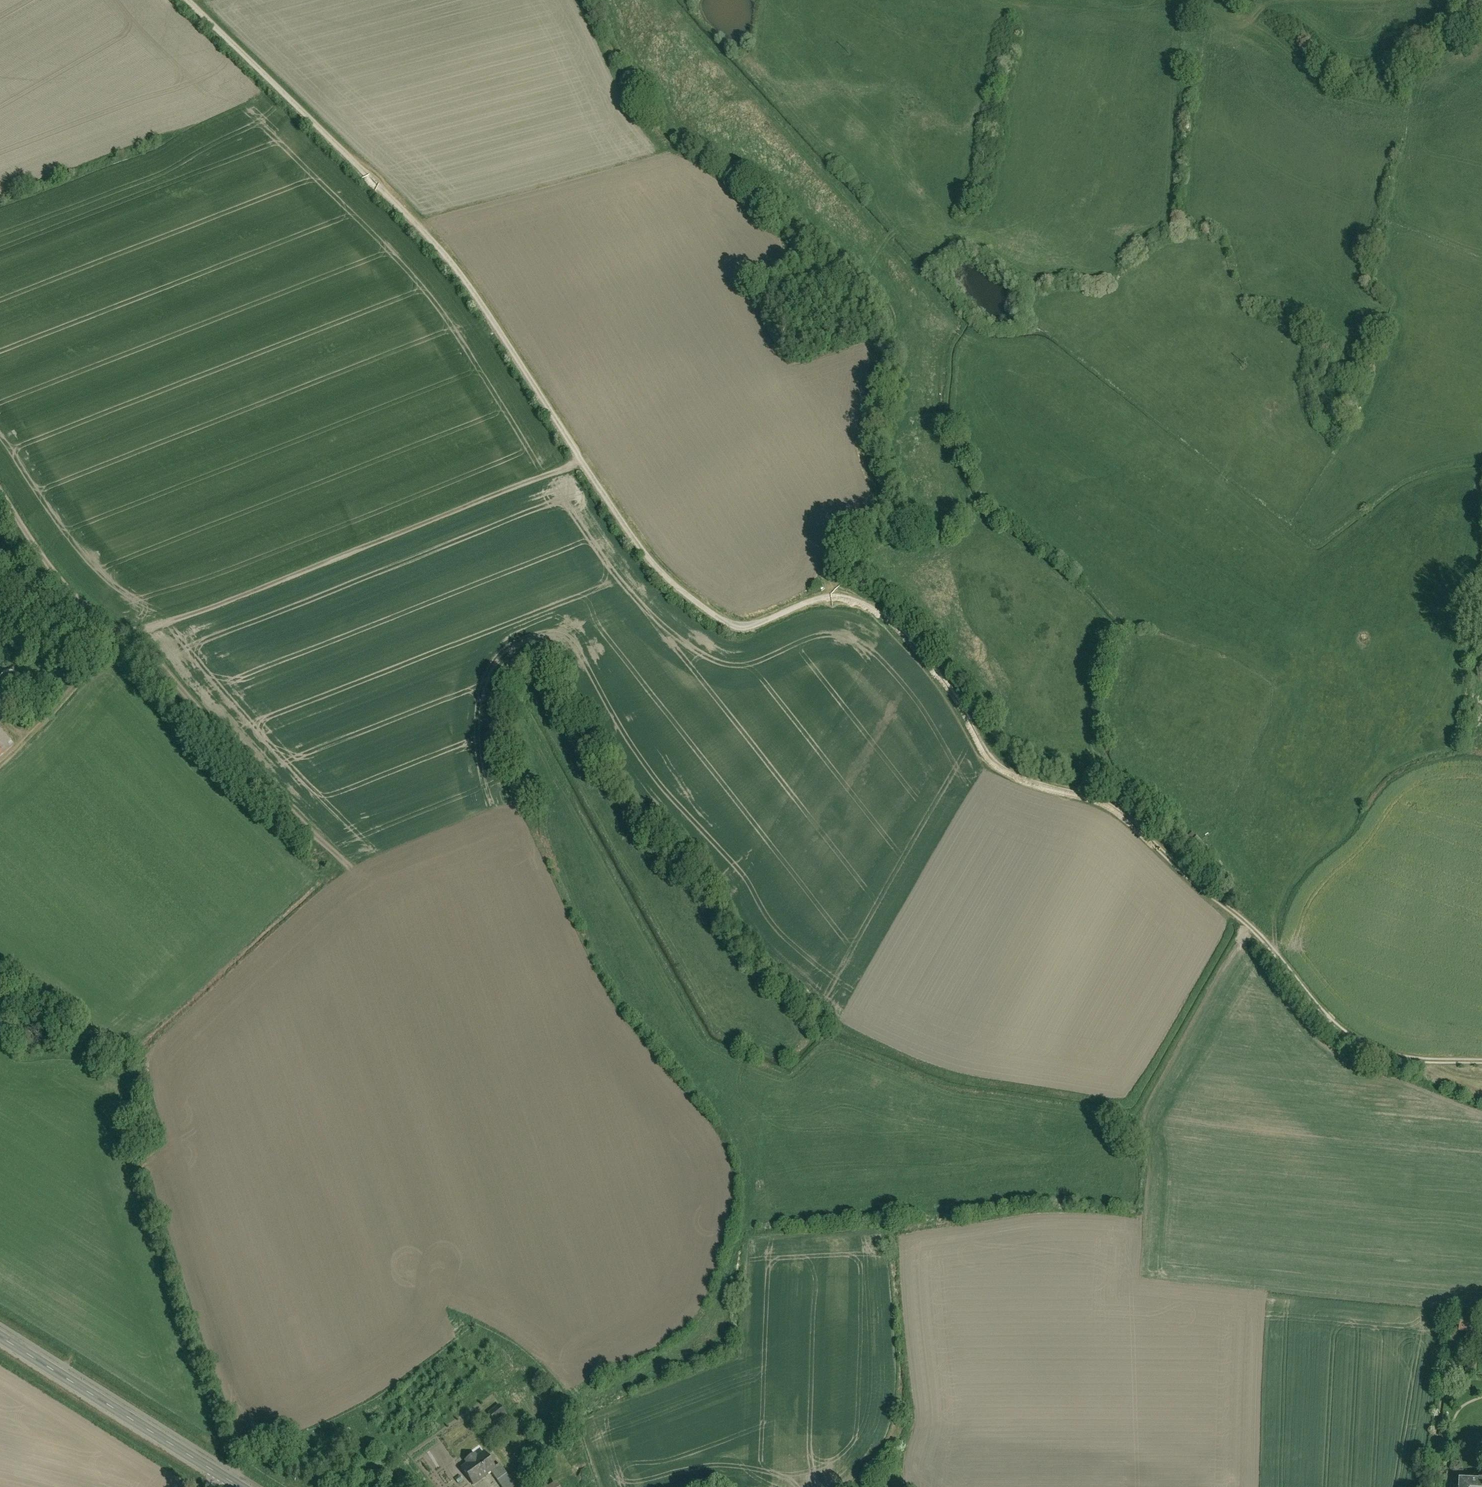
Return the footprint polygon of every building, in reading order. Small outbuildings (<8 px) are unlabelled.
[(14,747),(0,731),(0,759),(14,747)] [(469,1464),(463,1469),(476,1486),(493,1473),(498,1470),(486,1452),(479,1458),(476,1454),(467,1460),(469,1464)] [(493,1473),(503,1486),(516,1486),(502,1467),(498,1470),(493,1473)]
